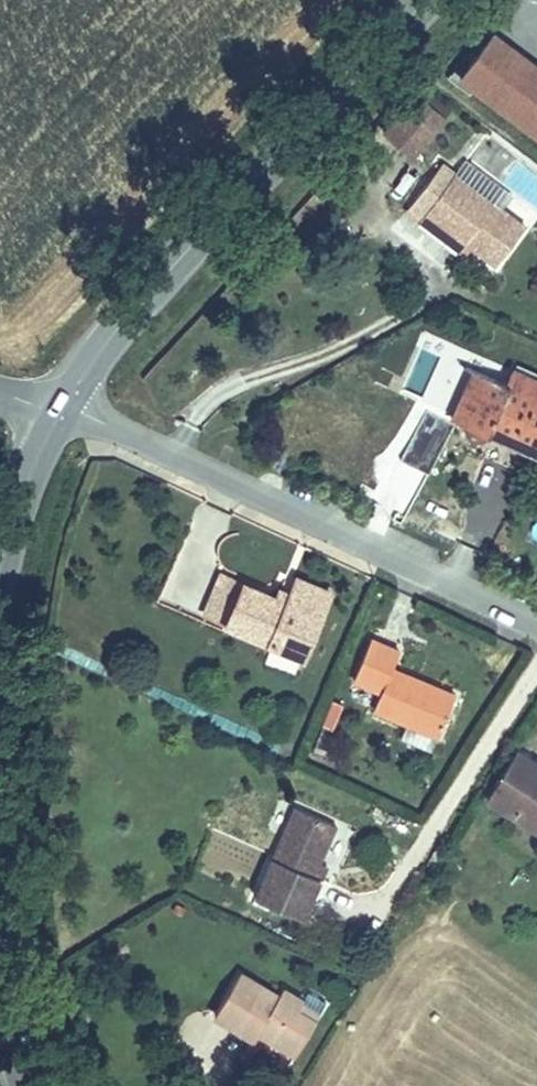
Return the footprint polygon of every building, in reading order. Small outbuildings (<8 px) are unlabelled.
[(536,143),(536,77),(486,38),(454,80),(536,143)] [(392,165),(423,130),(396,107),(366,142),(392,165)] [(417,239),(422,231),(451,254),(480,277),(512,237),(438,181),(402,228),(417,239)] [(422,231),(417,239),(446,260),(451,254),(422,231)] [(401,390),(424,398),(440,354),(417,346),(401,390)] [(466,372),(442,414),(450,419),(451,426),(451,430),(454,434),(460,436),(466,436),(470,434),(475,431),(536,462),(536,417),(528,412),(523,422),(515,418),(529,391),(498,373),(491,384),(466,372)] [(201,612),(224,623),(240,584),(218,575),(201,612)] [(291,575),(282,592),(321,609),(329,593),(291,575)] [(268,597),(240,584),(224,623),(301,656),(321,609),(282,592),(279,602),(268,597)] [(272,587),(268,597),(279,602),(282,592),(272,587)] [(398,652),(368,638),(350,678),(377,691),(369,708),(436,737),(454,695),(391,668),(398,652)] [(514,745),(483,796),(536,828),(536,759),(514,745)] [(296,813),(255,903),(302,924),(320,885),(313,882),(319,869),(336,831),(296,813)] [(313,882),(320,885),(326,872),(319,869),(313,882)] [(283,989),(244,966),(217,1009),(257,1035),(262,1026),(298,1049),(331,999),(311,985),(305,992),(289,982),(283,989)]
